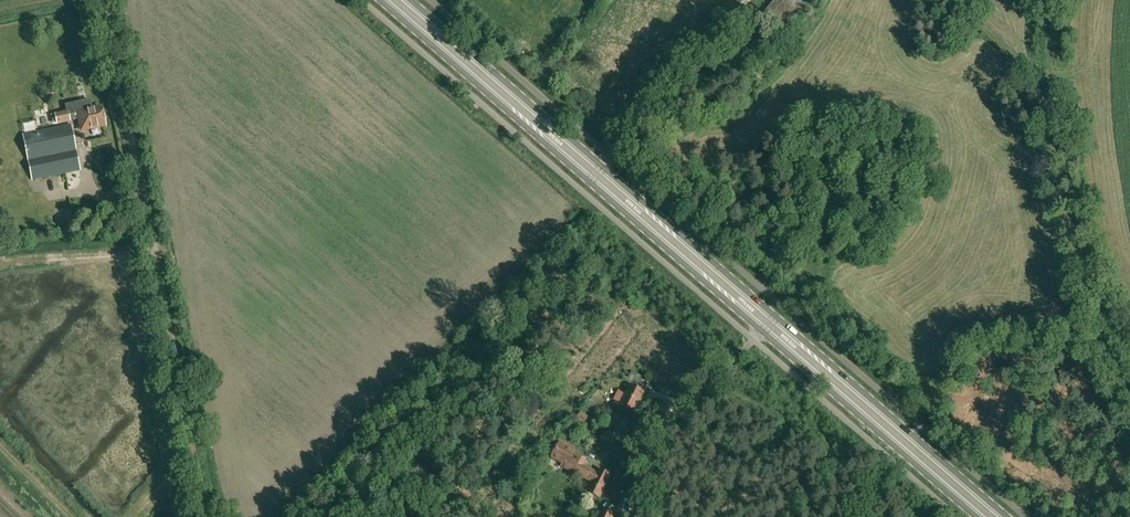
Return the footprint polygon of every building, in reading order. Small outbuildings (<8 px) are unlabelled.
[(757,22),(780,41),(814,0),(775,0),(757,22)] [(104,127),(99,107),(79,112),(69,114),(69,111),(61,112),(55,113),(57,125),(70,122),(71,122),(71,121),(81,119),(83,131),(104,127)] [(70,125),(23,135),(33,179),(67,172),(80,169),(70,125)] [(639,389),(630,385),(621,403),(634,410),(644,389),(640,387),(639,389)] [(580,411),(576,418),(584,423),(589,417),(580,411)] [(562,463),(561,466),(591,482),(589,485),(587,484),(584,491),(598,498),(609,477),(597,471),(596,473),(579,465),(582,459),(580,458),(580,456),(573,452),(574,450),(560,442),(551,457),(562,463)] [(602,508),(597,516),(615,516),(616,515),(602,508)]
